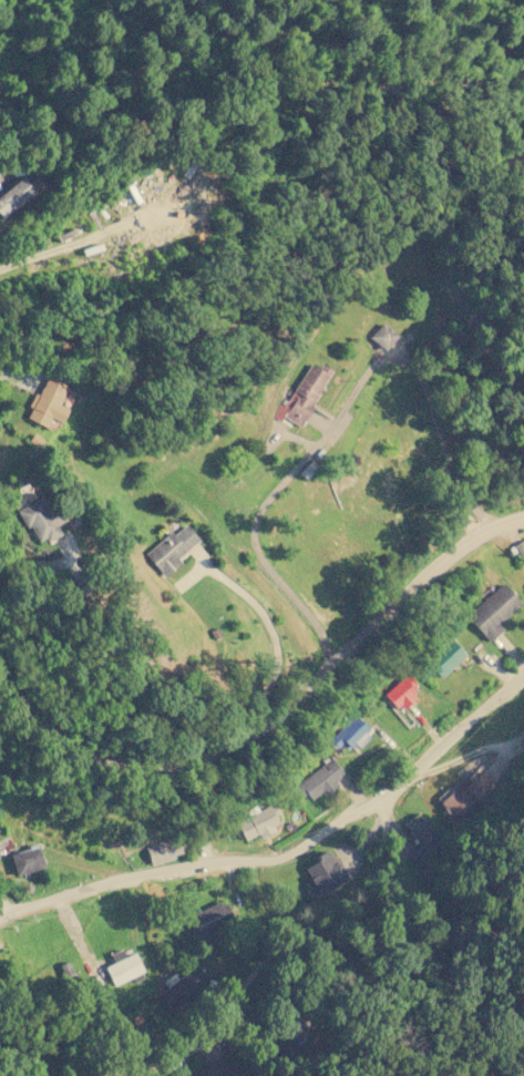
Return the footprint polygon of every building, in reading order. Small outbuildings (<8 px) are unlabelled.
[(34,192),(21,177),(0,194),(0,216),(2,219),(34,192)] [(397,336),(382,323),(369,337),(383,350),(397,336)] [(272,416),(299,430),(330,371),(309,361),(285,407),(279,404),(272,416)] [(26,418),(46,427),(50,419),(60,423),(66,408),(58,404),(66,385),(44,375),(26,418)] [(36,546),(60,534),(56,525),(58,524),(45,496),(19,508),(36,546)] [(144,554),(165,577),(181,562),(177,559),(198,540),(185,525),(174,534),(170,531),(144,554)] [(523,557),(523,542),(523,540),(513,544),(520,559),(523,557)] [(465,616),(488,641),(502,629),(497,624),(520,603),(503,583),(465,616)] [(424,661),(440,678),(465,655),(449,638),(424,661)] [(416,685),(406,674),(384,693),(400,712),(415,698),(409,692),(416,685)] [(328,739),(336,748),(345,739),(356,751),(371,736),(353,717),(328,739)] [(309,804),(336,783),(334,781),(343,774),(330,758),(295,785),(309,804)] [(495,785),(478,767),(439,804),(459,825),(481,804),(478,800),(495,785)] [(278,827),(270,807),(236,820),(244,841),(278,827)] [(406,830),(419,846),(407,855),(419,870),(447,848),(422,817),(406,830)] [(182,856),(177,837),(145,845),(149,864),(182,856)] [(14,875),(43,869),(39,847),(10,853),(14,875)] [(302,866),(310,880),(304,884),(313,899),(348,879),(336,857),(331,859),(327,852),(302,866)] [(191,915),(201,937),(234,921),(224,900),(191,915)] [(124,957),(121,949),(109,954),(113,963),(105,966),(112,985),(143,973),(134,953),(124,957)] [(206,984),(190,967),(177,979),(172,973),(162,982),(166,985),(152,999),(170,1018),(206,984)] [(217,1056),(198,1075),(225,1075),(231,1069),(217,1056)]
